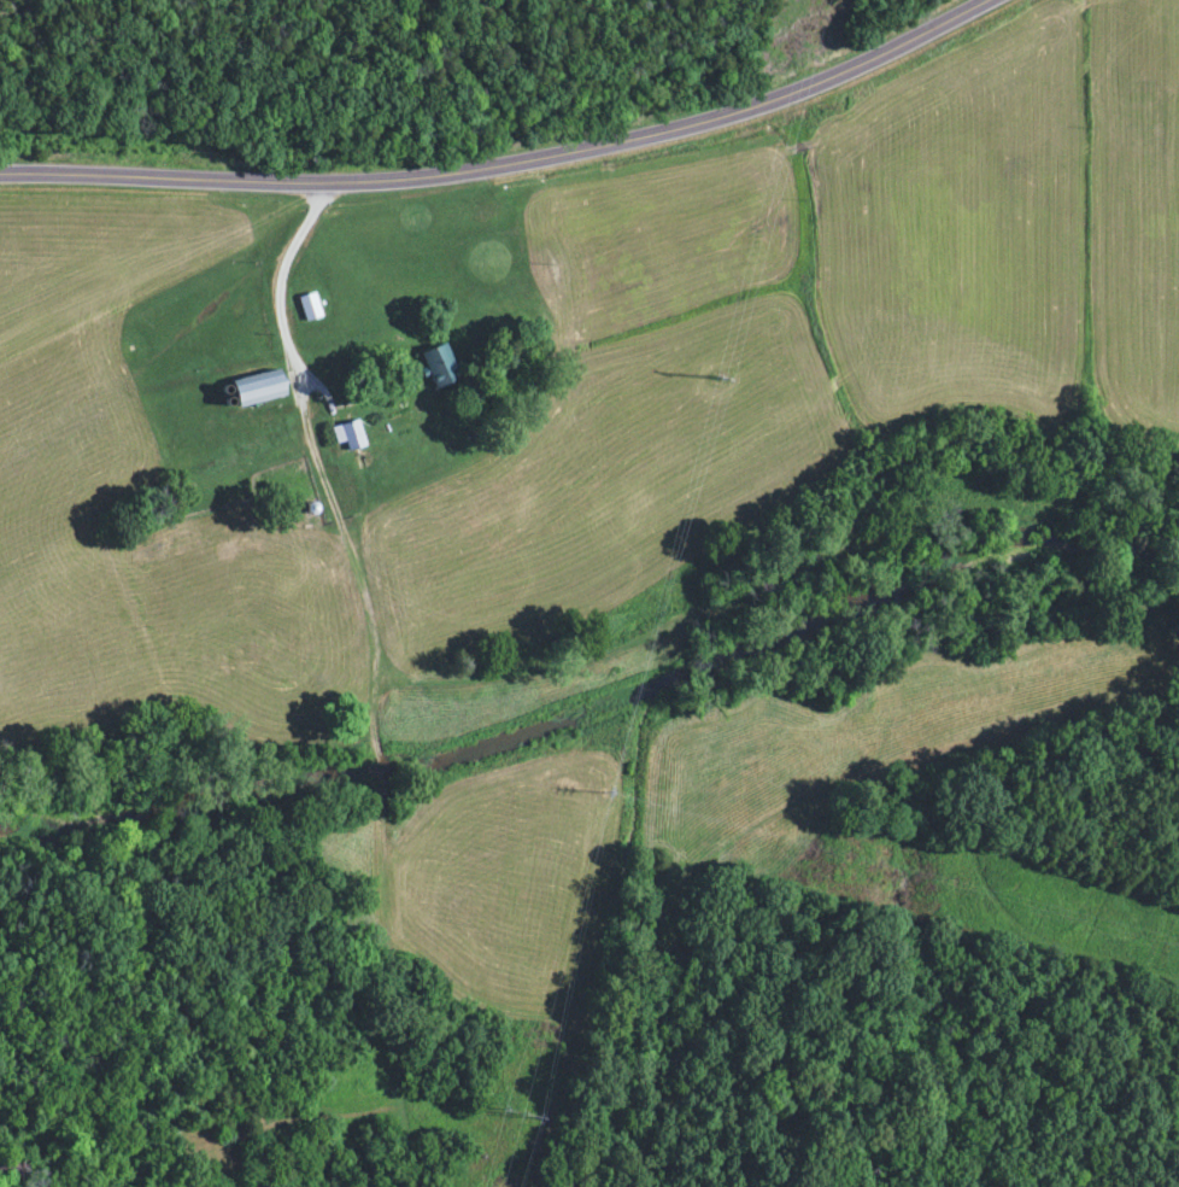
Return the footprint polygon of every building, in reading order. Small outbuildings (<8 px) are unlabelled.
[(322,318),(315,294),(298,299),(306,324),(322,318)] [(460,380),(445,345),(421,355),(436,391),(460,380)] [(287,399),(282,372),(232,382),(237,408),(287,399)] [(348,454),(366,448),(358,422),(332,429),(337,445),(345,443),(348,454)] [(28,1185),(30,1166),(0,1162),(0,1181),(28,1185)]
